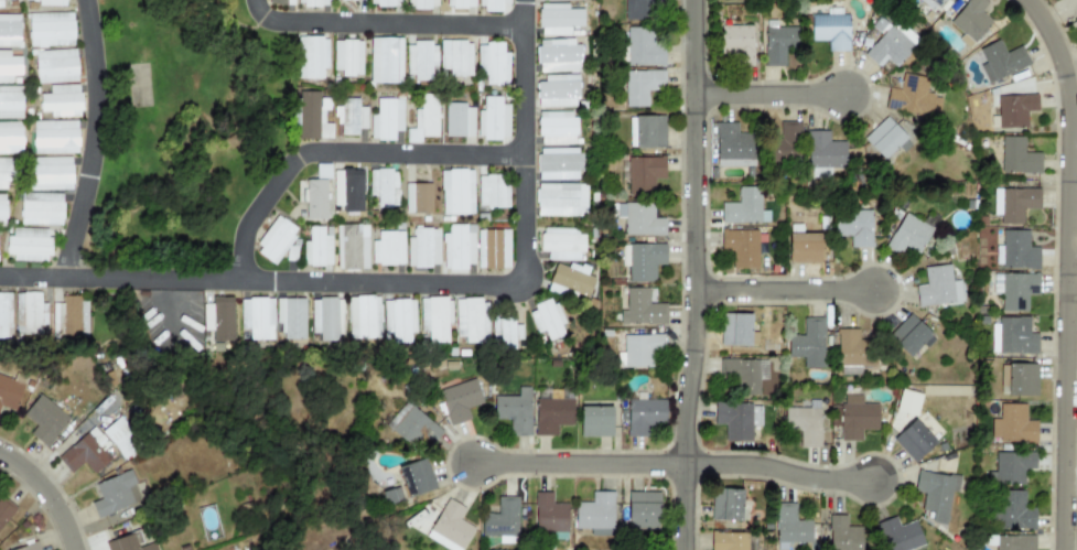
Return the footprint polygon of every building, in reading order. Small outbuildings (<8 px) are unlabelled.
[(2,8),(2,1),(14,0),(0,0),(0,8),(2,8)] [(437,9),(436,0),(408,0),(408,9),(437,9)] [(475,8),(475,0),(448,0),(448,9),(475,8)] [(477,10),(502,10),(502,3),(509,3),(509,0),(477,0),(477,10)] [(624,20),(651,21),(651,0),(625,0),(624,20)] [(935,10),(944,0),(924,0),(935,10)] [(984,14),(991,7),(983,0),(967,0),(948,23),(962,34),(958,40),(969,48),(992,21),(984,14)] [(570,35),(570,28),(583,28),(582,10),(568,10),(568,4),(538,4),(539,35),(570,35)] [(849,11),(826,11),(826,14),(810,14),(810,41),(828,41),(828,52),(848,52),(849,11)] [(29,14),(29,46),(73,46),(73,13),(29,14)] [(0,15),(0,46),(20,46),(19,14),(0,15)] [(785,67),(785,50),(797,50),(797,26),(776,26),(776,20),(765,20),(764,66),(785,67)] [(918,41),(904,28),(900,33),(888,23),(884,29),(876,22),(873,28),(881,35),(863,54),(886,75),(918,41)] [(719,56),(737,56),(737,66),(752,66),(754,26),(720,25),(719,56)] [(656,28),(627,28),(626,65),(664,65),(664,44),(655,44),(656,28)] [(326,37),(297,37),(298,79),(322,78),(322,68),(327,68),(326,37)] [(369,83),(401,84),(401,39),(369,37),(369,83)] [(332,71),(341,71),(341,75),(360,76),(362,41),(333,40),(332,71)] [(1028,64),(1021,45),(1005,53),(999,40),(978,50),(984,63),(979,66),(988,84),(1028,64)] [(449,77),(471,76),(471,41),(440,42),(440,69),(448,69),(449,77)] [(537,73),(580,72),(580,41),(537,41),(537,73)] [(434,66),(434,43),(406,43),(406,79),(430,79),(430,66),(434,66)] [(476,75),(484,75),(484,85),(508,85),(508,52),(503,52),(503,44),(476,43),(476,75)] [(77,82),(75,50),(34,51),(35,84),(77,82)] [(11,83),(11,75),(21,75),(20,56),(9,56),(9,52),(0,52),(0,83),(11,83)] [(625,107),(647,107),(647,90),(664,91),(664,72),(625,71),(625,107)] [(884,110),(938,117),(940,96),(925,95),(927,77),(901,74),(900,89),(887,88),(884,110)] [(537,108),(579,107),(578,75),(543,76),(543,82),(537,82),(537,108)] [(79,85),(49,86),(49,94),(40,94),(40,112),(50,112),(50,117),(80,116),(79,85)] [(21,87),(0,86),(0,118),(21,119),(21,87)] [(406,129),(406,142),(420,142),(420,137),(438,137),(437,95),(420,95),(420,109),(413,109),(413,129),(406,129)] [(1027,127),(1026,111),(1037,111),(1036,95),(997,96),(998,128),(1027,127)] [(508,139),(508,105),(500,105),(502,97),(483,97),(483,110),(477,110),(476,139),(508,139)] [(401,131),(401,99),(376,98),(376,115),(370,115),(370,140),(395,141),(395,131),(401,131)] [(365,133),(366,107),(358,107),(358,99),(342,99),(341,132),(365,133)] [(444,137),(473,137),(473,105),(444,104),(444,137)] [(574,111),(538,112),(539,144),(575,144),(574,111)] [(629,148),(665,148),(664,116),(628,116),(629,148)] [(882,160),(906,138),(885,117),(862,139),(882,160)] [(32,121),(33,153),(77,153),(77,121),(32,121)] [(799,122),(779,121),(779,140),(767,139),(767,162),(798,163),(799,122)] [(21,153),(21,122),(0,123),(0,154),(21,153)] [(715,166),(752,166),(753,133),(736,133),(737,123),(715,122),(715,166)] [(298,138),(313,138),(313,127),(298,127),(298,138)] [(844,171),(844,142),(828,142),(828,131),(807,131),(808,177),(830,177),(830,171),(844,171)] [(1040,153),(1023,152),(1023,137),(1001,137),(1000,172),(1040,173),(1040,153)] [(579,180),(578,149),(537,149),(537,180),(579,180)] [(627,158),(627,192),(654,191),(654,179),(664,179),(664,157),(627,158)] [(10,191),(11,159),(0,158),(0,190),(10,191)] [(72,158),(31,158),(31,185),(46,185),(46,190),(72,190),(72,158)] [(333,205),(342,206),(342,212),(362,212),(363,170),(333,169),(333,205)] [(369,197),(377,197),(377,208),(397,207),(396,170),(368,170),(369,197)] [(473,214),(472,170),(440,171),(441,215),(473,214)] [(477,175),(477,207),(507,207),(507,175),(477,175)] [(326,219),(325,180),(304,180),(305,219),(326,219)] [(430,184),(405,184),(405,213),(430,213),(430,184)] [(536,216),(585,216),(586,184),(536,184),(536,216)] [(762,186),(736,187),(737,203),(720,203),(721,224),(763,222),(762,186)] [(1038,190),(993,188),(993,215),(1000,215),(1000,224),(1022,225),(1023,208),(1038,209),(1038,190)] [(62,193),(20,193),(20,225),(62,225),(62,193)] [(665,219),(653,219),(654,204),(613,203),(613,218),(624,218),(624,235),(664,236),(665,219)] [(833,237),(850,237),(850,247),(872,247),(871,211),(833,211),(833,237)] [(918,254),(933,229),(904,213),(885,247),(898,255),(903,246),(918,254)] [(298,231),(277,215),(255,244),(260,247),(257,252),(272,265),(298,231)] [(367,269),(366,225),(335,225),(336,270),(367,269)] [(473,269),(474,225),(449,225),(448,234),(443,234),(442,269),(473,269)] [(331,227),(308,227),(308,241),(303,241),(303,266),(331,266),(331,227)] [(50,260),(50,229),(8,228),(8,259),(50,260)] [(439,228),(413,228),(413,238),(407,238),(407,267),(439,267),(439,228)] [(583,235),(575,235),(575,229),(541,228),(540,251),(547,251),(547,260),(582,261),(583,235)] [(477,269),(509,269),(509,229),(476,230),(477,269)] [(732,251),(731,269),(756,269),(757,230),(721,230),(720,251),(732,251)] [(1038,247),(1027,247),(1027,230),(1001,230),(1001,246),(995,246),(994,268),(1037,268),(1038,247)] [(370,265),(403,265),(403,231),(377,231),(377,241),(370,241),(370,265)] [(820,263),(819,234),(788,234),(788,263),(820,263)] [(621,245),(622,266),(628,266),(628,282),(654,282),(654,265),(665,265),(665,245),(621,245)] [(548,288),(586,299),(593,279),(585,276),(589,269),(569,262),(568,267),(554,263),(548,288)] [(924,268),(925,284),(914,285),(917,309),(962,303),(960,281),(950,281),(949,265),(924,268)] [(1037,274),(992,273),(992,294),(1001,294),(1001,311),(1027,312),(1027,295),(1037,295),(1037,274)] [(620,323),(665,324),(666,304),(648,303),(649,289),(626,288),(626,311),(620,311),(620,323)] [(0,293),(0,338),(11,338),(10,293),(0,293)] [(14,293),(14,334),(40,334),(40,326),(46,326),(46,304),(40,304),(40,293),(14,293)] [(52,304),(52,339),(87,338),(86,302),(77,302),(77,296),(62,296),(62,304),(52,304)] [(202,304),(203,330),(213,330),(213,342),(233,341),(231,296),(211,298),(211,304),(202,304)] [(347,296),(348,339),(379,338),(379,296),(347,296)] [(319,342),(341,341),(341,298),(311,299),(311,333),(319,333),(319,342)] [(239,299),(240,330),(248,328),(248,341),(273,339),(272,299),(239,299)] [(304,299),(276,299),(276,323),(281,323),(281,338),(304,339),(304,299)] [(449,299),(419,299),(420,332),(428,332),(428,344),(450,343),(449,299)] [(455,337),(464,336),(464,343),(486,343),(486,299),(455,299),(455,337)] [(529,304),(536,333),(545,331),(546,341),(563,336),(561,324),(560,324),(554,299),(529,304)] [(412,300),(383,301),(384,333),(391,333),(391,343),(413,342),(412,300)] [(751,314),(721,314),(720,346),(750,346),(751,314)] [(908,358),(920,345),(925,349),(935,338),(908,314),(886,337),(908,358)] [(1036,334),(1028,333),(1028,317),(993,317),(992,353),(1036,354),(1036,334)] [(492,320),(492,349),(515,349),(515,339),(521,339),(521,325),(511,325),(511,320),(492,320)] [(822,368),(823,321),(803,320),(803,335),(788,335),(787,358),(803,358),(803,368),(822,368)] [(837,366),(874,367),(875,341),(858,341),(859,330),(838,330),(837,366)] [(623,335),(623,353),(616,353),(616,368),(654,367),(653,354),(663,354),(663,335),(623,335)] [(766,380),(767,360),(719,359),(719,378),(736,379),(736,395),(758,396),(758,379),(766,380)] [(1036,396),(1036,364),(1006,364),(1006,396),(1036,396)] [(14,411),(23,384),(0,377),(0,406),(14,411)] [(470,419),(466,409),(482,403),(474,379),(438,391),(450,425),(470,419)] [(530,435),(529,387),(517,387),(517,396),(494,397),(494,419),(509,419),(509,436),(530,435)] [(894,411),(915,417),(922,395),(900,389),(894,411)] [(68,417),(36,396),(23,417),(35,424),(29,435),(47,447),(68,417)] [(861,396),(840,396),(840,441),(861,441),(861,430),(877,430),(877,405),(861,403),(861,396)] [(572,425),(573,399),(536,399),(535,435),(556,436),(557,425),(572,425)] [(665,400),(627,399),(626,436),(646,436),(646,425),(665,425),(665,400)] [(430,444),(441,432),(407,400),(385,424),(410,449),(422,436),(430,444)] [(713,424),(724,424),(724,441),(751,441),(751,425),(758,425),(758,405),(713,403),(713,424)] [(990,441),(1035,442),(1036,420),(1025,420),(1025,405),(999,403),(999,419),(991,419),(990,441)] [(611,407),(579,407),(580,438),(611,436),(611,407)] [(820,409),(784,408),(784,430),(799,430),(799,447),(819,447),(820,409)] [(141,444),(117,418),(100,432),(126,460),(141,444)] [(935,442),(913,419),(892,440),(914,463),(935,442)] [(109,460),(84,433),(56,459),(71,474),(83,463),(94,474),(109,460)] [(1034,470),(1034,452),(994,453),(994,472),(987,472),(987,484),(1024,484),(1024,470),(1034,470)] [(398,465),(405,496),(433,490),(427,460),(398,465)] [(96,518),(142,500),(130,471),(94,484),(99,499),(89,503),(96,518)] [(914,492),(924,494),(922,510),(931,513),(930,524),(946,525),(950,492),(958,493),(960,477),(916,471),(914,492)] [(381,492),(385,506),(402,502),(398,487),(381,492)] [(710,520),(741,521),(742,489),(712,488),(710,520)] [(574,503),(574,529),(589,529),(589,536),(613,536),(613,493),(591,492),(591,503),(574,503)] [(659,493),(627,492),(627,529),(658,529),(659,493)] [(1034,508),(1024,508),(1024,493),(993,492),(992,528),(1034,529),(1034,508)] [(568,504),(551,504),(551,493),(535,493),(535,532),(567,532),(568,504)] [(15,508),(0,496),(0,528),(15,508)] [(449,549),(462,549),(474,528),(459,519),(465,509),(446,498),(426,537),(449,549)] [(811,544),(810,520),(795,520),(795,503),(775,503),(776,544),(811,544)] [(829,515),(829,549),(861,549),(861,527),(846,527),(847,516),(829,515)] [(914,520),(898,526),(894,517),(875,524),(885,549),(915,549),(924,547),(914,520)] [(747,533),(710,532),(710,549),(747,549),(747,533)] [(153,542),(134,548),(130,535),(105,542),(107,549),(155,549),(153,542)] [(1034,535),(994,536),(995,549),(1034,549),(1034,535)]
